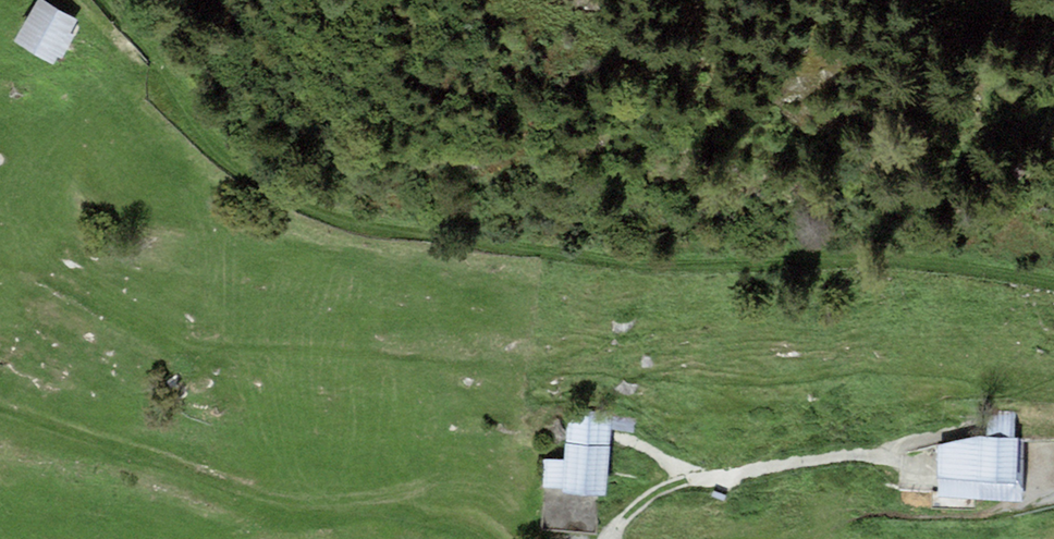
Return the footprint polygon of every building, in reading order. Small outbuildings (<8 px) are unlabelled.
[(45,0),(36,0),(12,40),(54,64),(58,56),(62,59),(76,36),(71,33),(79,20),(45,0)] [(990,436),(1015,437),(1016,412),(990,410),(990,436)] [(611,415),(569,418),(566,461),(545,459),(543,486),(546,486),(563,487),(563,492),(600,495),(607,495),(611,415)] [(976,436),(938,446),(939,496),(1023,502),(1024,484),(1018,484),(1018,437),(1015,437),(990,436),(976,436)] [(563,487),(546,486),(543,530),(597,535),(600,495),(563,492),(563,487)]
